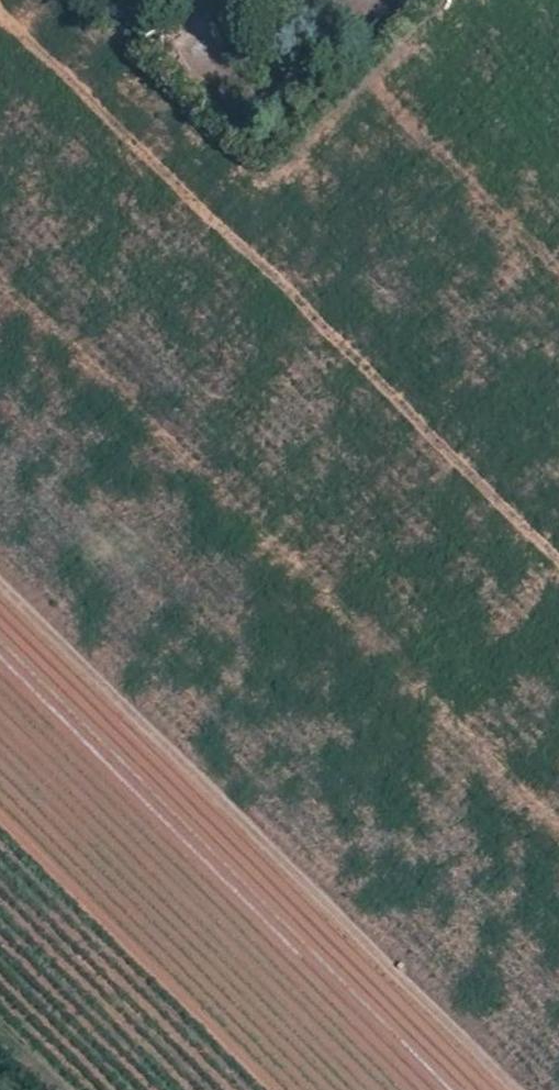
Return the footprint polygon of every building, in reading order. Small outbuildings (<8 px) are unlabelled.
[(116,22),(129,7),(120,0),(116,0),(106,12),(116,22)]
